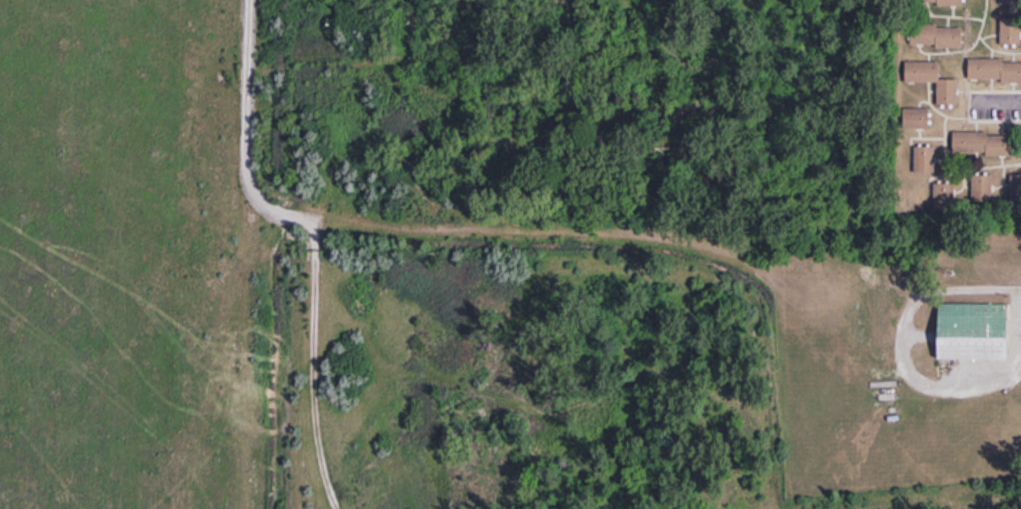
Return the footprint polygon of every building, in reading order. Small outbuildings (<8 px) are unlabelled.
[(1000,45),(1020,45),(1020,18),(1000,18),(1000,45)] [(911,47),(962,47),(962,25),(911,25),(911,47)] [(969,82),(1020,82),(1020,60),(969,60),(969,82)] [(937,83),(937,106),(957,106),(957,79),(940,79),(940,62),(905,62),(905,83),(937,83)] [(904,110),(904,130),(929,130),(929,110),(904,110)] [(953,133),(953,155),(1008,155),(1008,133),(953,133)] [(915,146),(915,175),(935,175),(935,146),(915,146)] [(992,174),(972,174),(972,203),(992,203),(992,174)] [(1020,207),(1020,174),(1011,174),(1011,207),(1020,207)] [(957,211),(957,179),(934,179),(934,211),(957,211)] [(940,303),(1007,304),(1006,359),(939,358),(940,303)]
